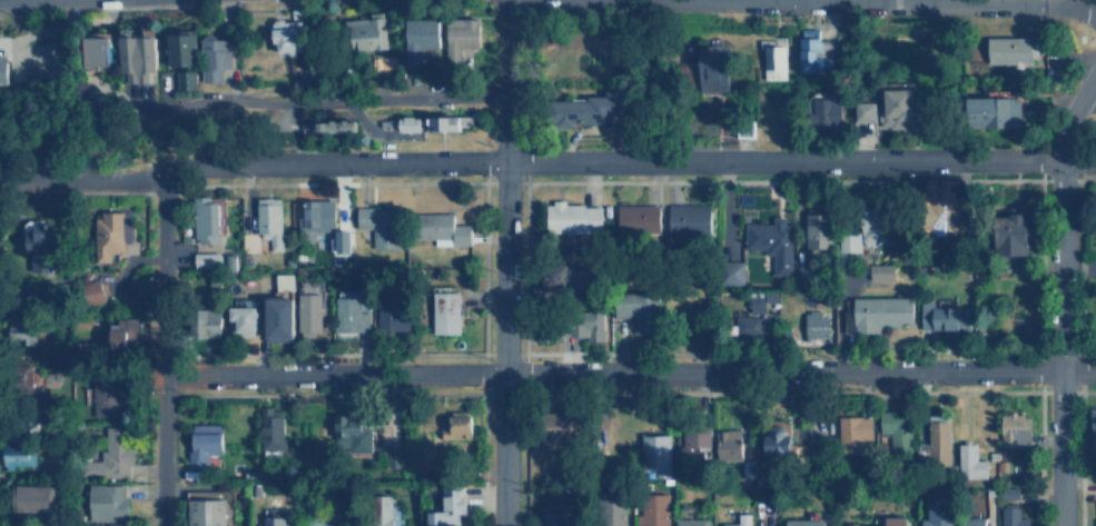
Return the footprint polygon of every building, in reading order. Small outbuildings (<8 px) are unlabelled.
[(386,49),(385,11),(369,12),(369,18),(344,19),(345,40),(357,40),(358,50),(386,49)] [(480,47),(480,18),(445,17),(445,62),(461,62),(461,47),(480,47)] [(421,48),(440,48),(438,18),(405,19),(406,66),(421,66),(421,48)] [(274,51),(304,50),(302,19),(274,20),(274,51)] [(197,32),(168,32),(168,64),(196,64),(197,32)] [(113,33),(90,33),(90,69),(101,69),(102,64),(112,64),(113,33)] [(157,36),(121,34),(121,71),(127,72),(127,82),(149,82),(149,71),(156,72),(157,36)] [(231,68),(231,36),(203,37),(203,69),(201,69),(201,82),(223,81),(223,68),(231,68)] [(988,37),(988,62),(1033,62),(1033,37),(988,37)] [(727,90),(729,44),(700,42),(698,89),(727,90)] [(787,46),(763,46),(763,79),(786,79),(787,46)] [(8,55),(0,55),(0,84),(8,84),(8,55)] [(195,69),(176,70),(177,89),(196,88),(195,69)] [(883,126),(893,126),(893,119),(916,119),(915,88),(882,89),(883,126)] [(842,125),(841,91),(813,91),(814,126),(842,125)] [(551,100),(552,126),(619,123),(618,117),(625,117),(624,109),(620,109),(620,102),(625,102),(625,93),(590,95),(590,99),(551,100)] [(1021,97),(970,96),(969,126),(1020,128),(1021,97)] [(878,101),(857,101),(856,120),(877,120),(878,101)] [(463,129),(463,116),(428,115),(428,128),(463,129)] [(422,130),(423,116),(402,116),(401,130),(422,130)] [(318,119),(318,130),(356,131),(356,120),(318,119)] [(220,242),(221,202),(204,202),(204,196),(195,196),(194,241),(220,242)] [(257,235),(270,236),(270,249),(282,250),(283,197),(258,197),(257,235)] [(297,231),(335,232),(336,200),(305,199),(305,208),(298,208),(297,231)] [(546,232),(603,231),(602,205),(565,205),(565,201),(546,201),(546,232)] [(930,201),(929,231),(960,232),(961,202),(930,201)] [(659,232),(660,206),(619,204),(618,230),(659,232)] [(710,204),(668,204),(668,236),(711,236),(710,204)] [(373,248),(397,248),(398,207),(357,206),(357,228),(373,228),(373,248)] [(865,245),(887,245),(886,207),(863,207),(865,245)] [(125,211),(98,210),(97,261),(111,261),(111,254),(138,254),(139,240),(135,240),(135,221),(125,221),(125,211)] [(998,252),(1030,255),(1033,212),(1014,211),(1014,216),(999,215),(998,252)] [(435,245),(471,245),(471,225),(454,225),(454,212),(423,214),(423,239),(435,238),(435,245)] [(808,248),(830,247),(829,212),(807,212),(808,248)] [(746,222),(746,248),(767,249),(767,255),(774,255),(774,275),(792,275),(792,225),(787,224),(787,217),(774,217),(774,224),(746,222)] [(30,271),(53,270),(52,222),(29,224),(30,271)] [(352,230),(336,230),(336,251),(350,251),(352,230)] [(860,251),(859,234),(839,235),(840,252),(860,251)] [(195,267),(219,267),(219,252),(194,252),(195,267)] [(743,261),(725,261),(725,284),(743,285),(743,261)] [(567,290),(569,264),(545,262),(544,289),(567,290)] [(869,279),(895,279),(893,264),(869,265),(869,279)] [(293,290),(293,274),(275,274),(275,290),(293,290)] [(110,300),(109,279),(83,280),(83,301),(110,300)] [(335,290),(336,331),(368,331),(368,289),(335,290)] [(461,333),(461,291),(434,290),(433,333),(461,333)] [(298,333),(322,333),(322,294),(299,294),(298,333)] [(615,318),(634,318),(634,334),(658,333),(658,294),(615,295),(615,318)] [(763,296),(748,297),(748,312),(763,311),(763,296)] [(853,297),(853,309),(839,309),(839,324),(840,324),(840,333),(878,331),(878,326),(914,325),(914,296),(853,297)] [(296,297),(267,297),(266,339),(295,339),(296,297)] [(407,297),(378,297),(377,329),(406,330),(407,297)] [(258,306),(248,305),(248,298),(237,298),(237,306),(231,305),(230,336),(257,337),(258,306)] [(920,329),(971,330),(971,306),(934,306),(934,300),(921,299),(920,329)] [(223,309),(200,309),(199,336),(221,337),(223,309)] [(605,309),(570,310),(571,336),(586,335),(586,340),(606,340),(605,309)] [(804,310),(804,338),(829,337),(829,316),(821,317),(821,310),(804,310)] [(762,334),(762,315),(749,316),(748,312),(735,312),(737,335),(762,334)] [(10,338),(23,337),(24,344),(34,344),(33,319),(9,320),(10,338)] [(139,319),(113,319),(112,348),(139,348),(139,319)] [(121,416),(122,376),(93,375),(92,415),(121,416)] [(283,449),(284,407),(261,407),(260,449),(283,449)] [(442,438),(473,438),(473,410),(451,410),(451,426),(442,427),(442,438)] [(910,453),(909,410),(879,411),(879,433),(889,433),(889,454),(910,453)] [(1003,414),(1000,449),(1006,449),(1005,455),(1014,455),(1015,446),(1030,446),(1031,415),(1003,414)] [(334,451),(371,453),(371,427),(364,427),(365,416),(335,415),(334,451)] [(872,440),(872,415),(837,416),(838,440),(872,440)] [(928,420),(927,463),(948,464),(950,420),(928,420)] [(223,424),(192,424),(191,449),(187,449),(187,466),(207,466),(207,454),(221,454),(223,424)] [(80,475),(128,476),(128,465),(134,465),(134,447),(121,446),(122,427),(106,426),(105,450),(100,450),(99,460),(80,459),(80,475)] [(767,460),(792,462),(793,431),(787,431),(787,427),(768,426),(767,460)] [(712,429),(677,430),(677,459),(700,458),(699,446),(712,446),(712,429)] [(742,429),(718,429),(717,459),(741,459),(742,429)] [(641,435),(642,475),(670,475),(670,435),(641,435)] [(987,458),(976,459),(976,443),(957,444),(958,477),(987,477),(987,458)] [(33,467),(32,444),(4,445),(4,468),(33,467)] [(14,510),(51,512),(52,484),(16,484),(14,510)] [(88,520),(127,520),(127,484),(88,484),(88,520)] [(461,515),(466,514),(465,484),(443,485),(444,510),(429,510),(430,525),(461,525),(461,515)] [(1018,498),(1018,486),(1001,486),(1001,498),(1018,498)] [(626,494),(601,493),(600,525),(626,525),(626,494)] [(642,494),(642,514),(636,514),(637,525),(670,525),(669,493),(642,494)] [(378,525),(398,525),(397,504),(393,504),(393,494),(377,494),(378,525)] [(226,498),(189,499),(190,525),(226,525),(226,498)] [(543,505),(544,525),(571,525),(571,512),(551,513),(551,505),(543,505)] [(951,505),(927,505),(927,518),(920,518),(920,525),(952,525),(951,505)] [(1030,516),(1020,517),(1020,506),(1000,506),(1001,525),(1031,525),(1030,516)] [(739,513),(739,523),(722,523),(722,525),(752,525),(751,513),(739,513)] [(289,516),(264,516),(263,525),(289,525),(289,516)] [(906,516),(887,516),(887,524),(848,524),(848,525),(906,525),(906,516)] [(986,516),(959,517),(959,525),(986,525),(986,516)] [(674,518),(675,525),(709,525),(709,517),(674,518)]
